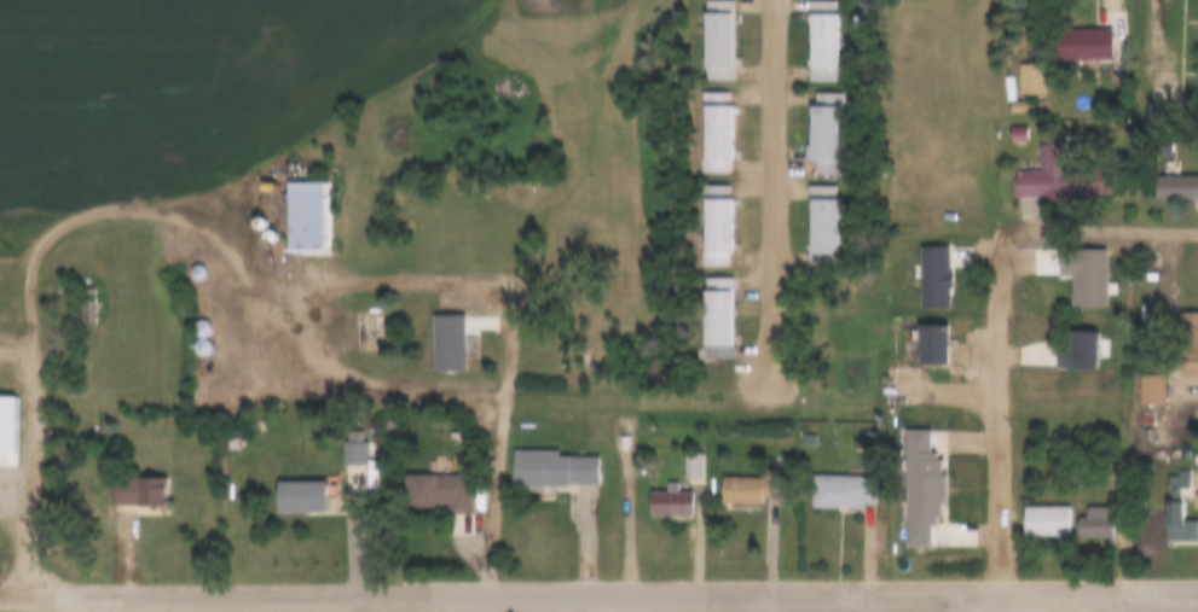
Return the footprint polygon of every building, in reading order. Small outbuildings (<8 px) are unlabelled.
[(688,66),(688,0),(716,0),(716,66),(688,66)] [(792,69),(792,0),(817,0),(818,69),(792,69)] [(1094,16),(1094,47),(1040,47),(1038,17),(1094,16)] [(1109,29),(1051,29),(1051,60),(1109,60),(1109,29)] [(1026,52),(1026,82),(999,82),(999,52),(1026,52)] [(1042,63),(1016,63),(1016,93),(1042,93),(1042,63)] [(684,78),(711,78),(712,159),(684,159),(684,78)] [(797,78),(824,78),(824,159),(797,159),(797,78)] [(994,89),(1007,89),(1007,99),(994,99),(994,89)] [(729,92),(696,92),(696,172),(729,172),(729,92)] [(992,113),(1007,113),(1007,127),(992,127),(992,113)] [(1022,157),(1022,132),(1046,130),(1046,157),(1089,157),(1089,185),(996,185),(996,157),(1022,157)] [(1188,162),(1188,185),(1136,185),(1136,162),(1188,162)] [(313,168),(313,239),(265,240),(265,168),(313,168)] [(684,171),(711,171),(711,252),(684,252),(684,171)] [(791,173),(818,173),(820,253),(791,253),(791,173)] [(1149,175),(1149,198),(1197,198),(1197,175),(1149,175)] [(334,251),(333,183),(285,183),(286,234),(296,234),(296,251),(334,251)] [(697,265),(726,265),(724,186),(696,186),(697,265)] [(244,217),(248,216),(251,212),(251,208),(248,204),(244,203),(241,204),(238,208),(238,212),(241,216),(244,217)] [(254,231),(257,229),(261,226),(261,222),(257,218),(254,217),(250,218),(247,222),(248,226),(250,229),(254,231)] [(930,255),(933,255),(933,274),(930,274),(930,295),(903,295),(903,233),(930,233),(930,255)] [(1088,293),(1054,293),(1054,262),(1041,262),(1041,237),(1087,237),(1088,293)] [(181,267),(185,266),(189,261),(189,256),(185,252),(180,251),(176,252),(173,256),(173,261),(176,266),(181,267)] [(1127,260),(1139,260),(1139,268),(1127,268),(1127,260)] [(687,264),(714,264),(714,349),(687,349),(687,264)] [(1161,301),(1187,301),(1187,361),(1161,361),(1161,301)] [(446,302),(446,357),(417,357),(417,302),(446,302)] [(185,324),(190,322),(193,317),(193,313),(190,308),(185,307),(179,308),(176,313),(176,317),(179,322),(185,324)] [(903,311),(930,311),(930,352),(903,352),(903,311)] [(438,371),(470,371),(470,316),(438,316),(438,371)] [(1078,319),(1078,355),(1038,355),(1038,319),(1078,319)] [(216,355),(213,322),(198,323),(199,338),(202,338),(203,356),(216,355)] [(185,343),(191,342),(193,337),(193,332),(191,327),(185,325),(180,327),(176,332),(176,337),(180,342),(185,343)] [(1133,404),(1161,404),(1161,374),(1133,374),(1133,404)] [(824,402),(834,402),(834,414),(824,414),(824,402)] [(1122,402),(1134,402),(1134,410),(1122,410),(1122,402)] [(911,439),(918,439),(919,448),(922,448),(922,462),(927,461),(927,489),(922,489),(922,503),(919,503),(919,512),(911,512),(911,534),(889,535),(887,416),(911,416),(911,439)] [(326,427),(348,427),(348,451),(326,451),(326,427)] [(550,471),(550,473),(497,473),(497,437),(540,437),(540,443),(580,443),(580,471),(550,471)] [(344,466),(370,466),(370,443),(344,443),(344,466)] [(605,488),(606,455),(519,454),(519,488),(605,488)] [(700,455),(681,455),(681,479),(700,479),(700,455)] [(388,462),(455,462),(455,500),(430,500),(430,490),(417,490),(417,496),(388,496),(388,462)] [(793,462),(860,462),(860,495),(793,495),(793,462)] [(149,464),(149,492),(121,492),(121,489),(99,490),(99,464),(149,464)] [(704,464),(752,465),(751,483),(743,483),(742,490),(704,488),(704,464)] [(203,466),(203,482),(192,482),(192,466),(203,466)] [(307,468),(308,501),(261,501),(260,470),(307,468)] [(649,478),(649,470),(660,470),(660,478),(672,477),(672,502),(631,502),(631,478),(649,478)] [(479,513),(479,476),(411,476),(411,513),(479,513)] [(872,509),(872,476),(807,476),(807,508),(872,509)] [(757,477),(716,477),(716,505),(757,505),(757,477)] [(120,479),(120,507),(172,507),(172,479),(120,479)] [(337,514),(337,483),(286,483),(286,514),(337,514)] [(1147,490),(1163,490),(1163,507),(1179,507),(1179,528),(1147,528),(1147,490)] [(646,491),(646,517),(689,517),(689,491),(646,491)] [(1006,494),(1053,494),(1053,523),(1006,523),(1006,494)] [(1069,494),(1093,494),(1093,525),(1061,525),(1060,505),(1069,505),(1069,494)] [(1161,542),(1197,542),(1197,520),(1182,520),(1182,502),(1161,502),(1161,542)] [(1018,536),(1066,536),(1066,507),(1018,507),(1018,536)] [(1110,508),(1076,508),(1076,541),(1110,541),(1110,508)]
